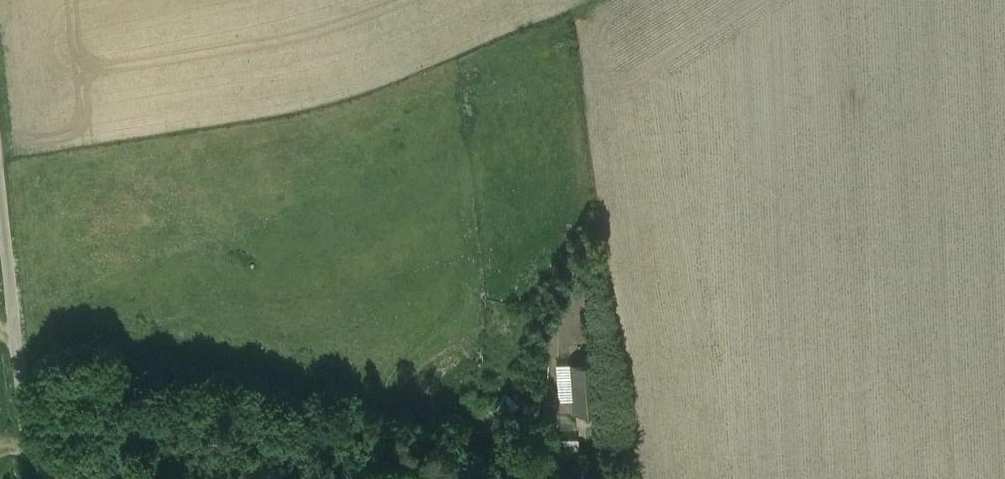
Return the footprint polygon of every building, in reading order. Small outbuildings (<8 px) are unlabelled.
[(600,370),(560,372),(562,409),(577,408),(577,423),(603,421),(600,370)]
